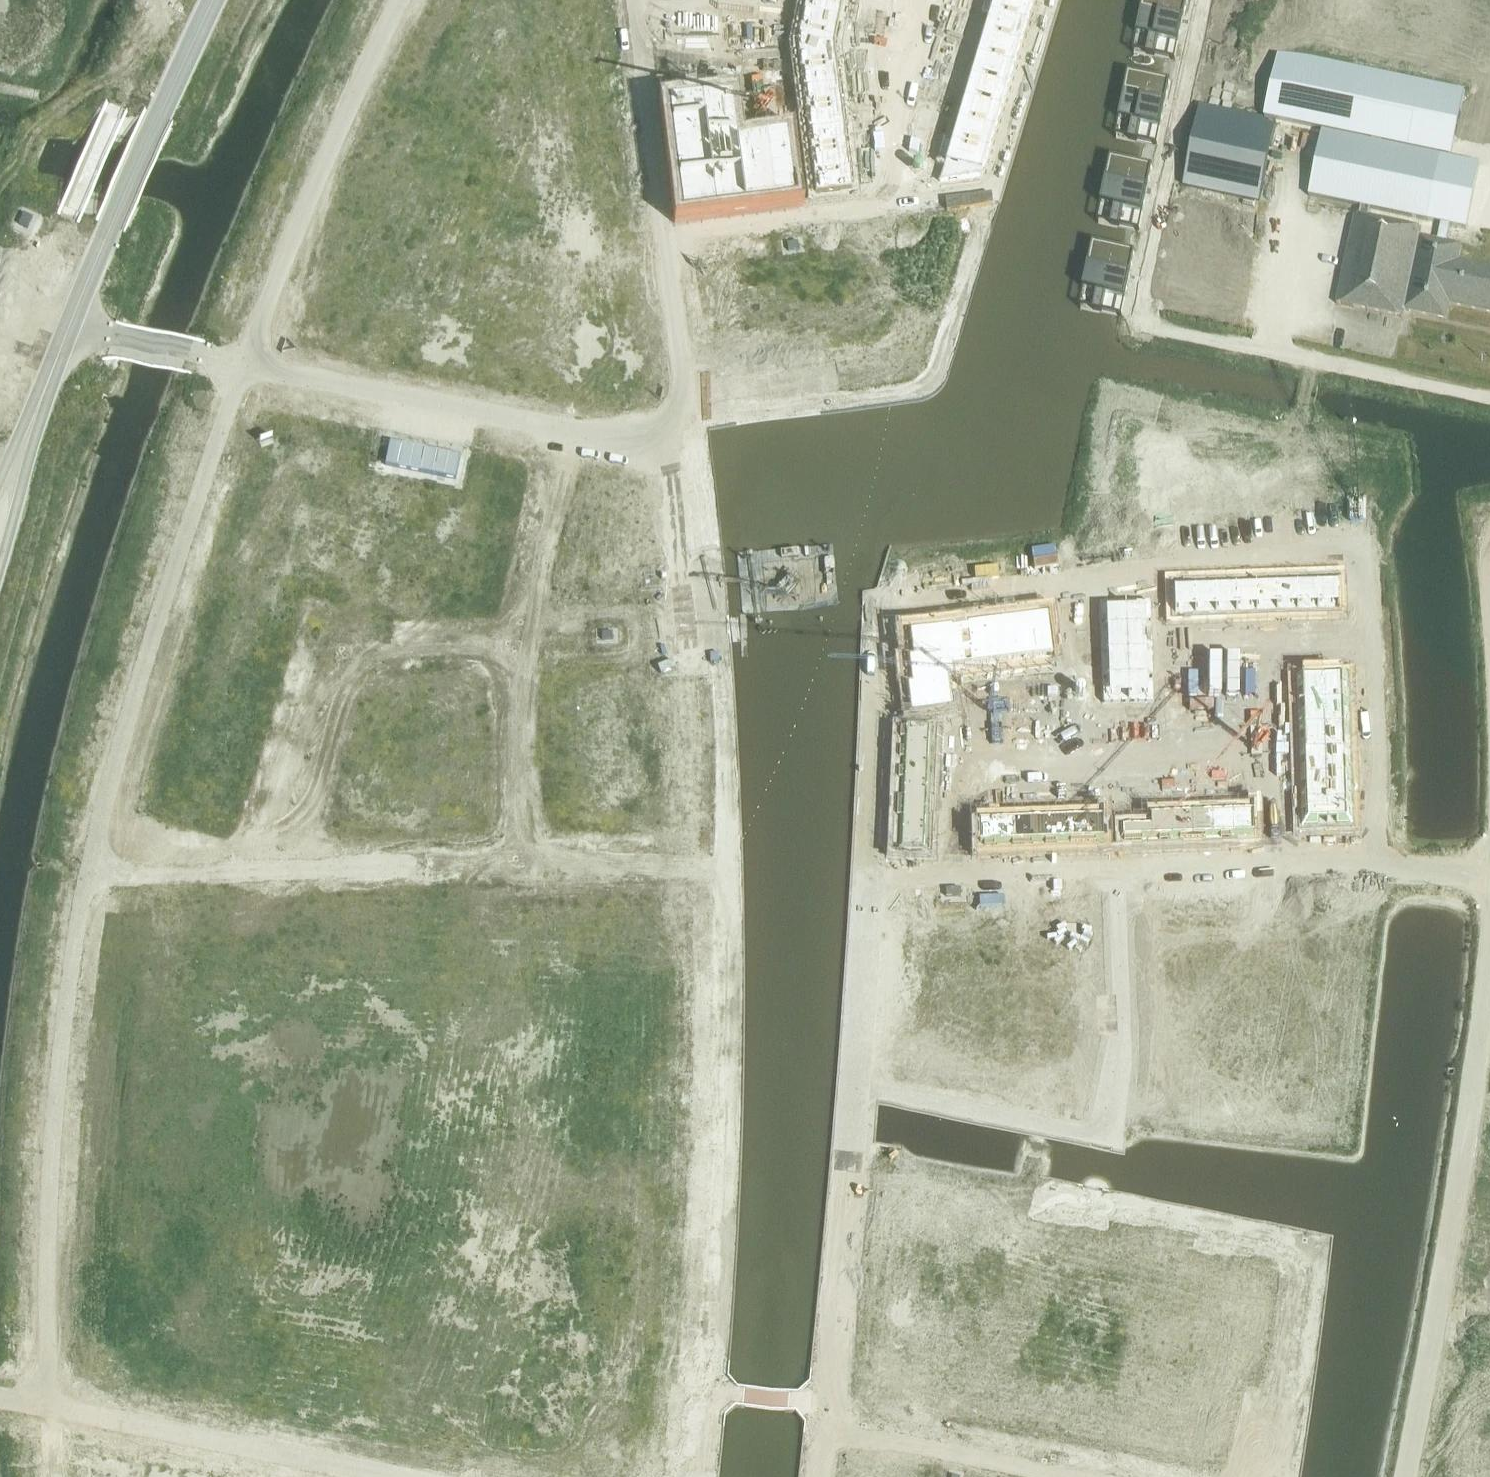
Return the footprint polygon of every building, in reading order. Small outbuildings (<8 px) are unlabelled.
[(802,14),(839,22),(843,1),(838,0),(805,0),(802,14)] [(988,14),(1027,25),(1033,4),(1020,0),(993,0),(988,14)] [(1137,33),(1150,36),(1146,55),(1154,57),(1158,38),(1178,42),(1187,0),(1144,0),(1137,33)] [(944,1),(941,11),(953,14),(956,4),(944,1)] [(802,14),(798,35),(835,42),(839,22),(802,14)] [(988,14),(982,35),(1020,47),(1027,25),(988,14)] [(866,16),(864,27),(876,29),(878,19),(866,16)] [(864,27),(862,37),(874,40),(876,29),(864,27)] [(935,33),(932,43),(943,47),(946,37),(935,33)] [(798,35),(795,46),(799,71),(836,67),(834,47),(835,42),(798,35)] [(982,35),(976,57),(1014,68),(1020,47),(982,35)] [(932,43),(928,54),(940,57),(943,47),(932,43)] [(775,47),(766,48),(768,61),(776,60),(775,47)] [(752,50),(743,51),(745,64),(753,63),(752,50)] [(729,52),(721,53),(722,67),(731,66),(729,52)] [(1419,238),(1421,230),(1368,219),(1370,209),(1423,220),(1428,221),(1467,230),(1480,165),(1450,159),(1464,93),(1277,54),(1263,120),(1274,122),(1275,120),(1375,141),(1374,143),(1322,132),(1308,196),(1361,207),(1359,217),(1355,216),(1348,248),(1337,305),(1403,319),(1404,312),(1446,321),(1447,319),(1449,305),(1489,314),(1489,269),(1458,262),(1462,247),(1419,238)] [(707,55),(699,56),(700,69),(709,68),(707,55)] [(976,57),(969,78),(1007,89),(1014,68),(976,57)] [(670,60),(661,61),(663,74),(672,73),(670,60)] [(873,62),(861,63),(863,74),(875,73),(873,62)] [(836,67),(799,71),(801,92),(839,88),(836,67)] [(1128,74),(1119,119),(1132,121),(1128,140),(1137,142),(1141,123),(1160,127),(1169,83),(1128,74)] [(922,76),(919,86),(930,90),(933,79),(922,76)] [(969,78),(963,99),(1001,111),(1007,89),(969,78)] [(919,86),(916,96),(927,100),(930,90),(919,86)] [(839,88),(801,92),(804,113),(841,109),(839,88)] [(877,93),(865,95),(867,105),(879,104),(877,93)] [(731,95),(666,103),(680,215),(794,201),(786,135),(736,141),(731,95)] [(963,99),(957,121),(995,132),(1001,111),(963,99)] [(879,104),(867,105),(868,116),(880,114),(879,104)] [(1260,202),(1276,123),(1274,122),(1263,120),(1200,107),(1183,186),(1260,202)] [(841,109),(804,113),(807,134),(844,130),(841,109)] [(909,118),(906,129),(918,132),(921,122),(909,118)] [(957,121),(950,142),(988,153),(995,132),(957,121)] [(844,130),(807,134),(809,155),(846,151),(844,130)] [(883,135),(871,137),(872,147),(884,146),(883,135)] [(950,142),(938,183),(981,178),(988,153),(950,142)] [(884,146),(872,147),(873,158),(885,156),(884,146)] [(921,148),(909,149),(910,160),(922,159),(921,148)] [(846,151),(809,155),(812,176),(849,172),(846,151)] [(1111,159),(1101,204),(1114,207),(1110,226),(1119,227),(1123,208),(1142,212),(1152,168),(1111,159)] [(886,167),(875,168),(876,179),(888,178),(886,167)] [(849,172),(812,176),(815,198),(852,194),(849,172)] [(584,203),(569,204),(570,212),(585,210),(621,206),(618,184),(582,189),(584,203)] [(1220,203),(1217,221),(1256,227),(1259,210),(1220,203)] [(585,210),(570,212),(571,220),(586,218),(587,233),(624,228),(621,206),(585,210)] [(907,231),(841,239),(849,302),(857,367),(929,358),(929,357),(962,248),(907,231)] [(585,245),(571,246),(572,254),(586,253),(587,266),(624,261),(621,240),(585,245)] [(1093,244),(1084,289),(1096,292),(1093,311),(1101,313),(1105,294),(1125,298),(1134,253),(1093,244)] [(587,266),(573,267),(574,275),(588,274),(590,286),(626,281),(624,261),(587,266)] [(590,286),(576,288),(577,296),(591,294),(593,306),(629,302),(626,281),(590,286)] [(593,306),(578,308),(579,316),(594,314),(595,326),(631,322),(629,302),(593,306)] [(595,326),(581,328),(582,336),(596,334),(598,347),(634,342),(631,322),(595,326)] [(598,347),(583,349),(584,356),(599,355),(600,367),(636,362),(634,342),(598,347)] [(600,367),(586,369),(587,377),(601,375),(603,387),(639,383),(636,362),(600,367)] [(1336,576),(1315,577),(1316,612),(1338,611),(1336,576)] [(1315,577),(1294,578),(1296,612),(1316,612),(1315,577)] [(1274,578),(1254,579),(1255,614),(1275,613),(1274,578)] [(1294,578),(1274,578),(1275,613),(1296,612),(1294,578)] [(1254,579),(1233,580),(1234,614),(1255,614),(1254,579)] [(1213,580),(1192,581),(1194,616),(1214,615),(1213,580)] [(1233,580),(1213,580),(1214,615),(1234,614),(1233,580)] [(1192,581),(1171,582),(1172,616),(1194,616),(1192,581)] [(1147,600),(1121,601),(1122,627),(1148,626),(1147,600)] [(1121,601),(1095,602),(1096,627),(1122,627),(1121,601)] [(908,685),(903,686),(907,716),(950,710),(947,684),(952,683),(951,671),(1028,662),(1051,659),(1044,615),(906,633),(909,658),(904,658),(908,685)] [(1148,626),(1122,627),(1123,652),(1149,651),(1148,626)] [(1122,627),(1096,627),(1097,653),(1123,652),(1122,627)] [(1343,650),(1320,651),(1321,677),(1344,676),(1343,650)] [(1149,651),(1123,652),(1124,676),(1150,675),(1149,651)] [(1320,651),(1298,652),(1299,677),(1321,677),(1320,651)] [(1123,652),(1097,653),(1098,677),(1124,676),(1123,652)] [(1150,675),(1124,676),(1125,702),(1151,701),(1150,675)] [(1124,676),(1098,677),(1098,703),(1125,702),(1124,676)] [(1344,676),(1321,677),(1322,702),(1348,701),(1347,676),(1344,676)] [(1299,677),(1295,678),(1296,703),(1322,702),(1321,677),(1299,677)] [(1348,701),(1322,702),(1323,727),(1349,727),(1348,701)] [(1322,702),(1296,703),(1297,728),(1323,727),(1322,702)] [(1046,719),(1024,720),(1025,744),(1047,744),(1046,719)] [(900,727),(899,748),(933,750),(934,729),(900,727)] [(1323,727),(1297,728),(1297,753),(1324,752),(1323,727)] [(1349,727),(1323,727),(1324,752),(1349,751),(1349,727)] [(899,748),(898,768),(932,770),(933,750),(899,748)] [(1349,751),(1324,752),(1324,777),(1350,776),(1349,751)] [(1324,752),(1297,753),(1298,778),(1324,777),(1324,752)] [(898,768),(897,789),(931,791),(932,770),(898,768)] [(1350,776),(1324,777),(1325,802),(1351,801),(1350,776)] [(1324,777),(1298,778),(1299,803),(1325,802),(1324,777)] [(897,789),(896,809),(930,811),(931,791),(897,789)] [(1351,801),(1325,802),(1326,828),(1352,827),(1351,801)] [(1325,802),(1299,803),(1300,828),(1326,828),(1325,802)] [(1231,808),(1210,809),(1211,844),(1232,843),(1231,808)] [(1252,808),(1231,808),(1232,843),(1254,842),(1252,808)] [(896,809),(895,830),(930,831),(930,811),(896,809)] [(1210,809),(1190,810),(1191,844),(1211,844),(1210,809)] [(1190,810),(1169,811),(1171,845),(1191,844),(1190,810)] [(1169,811),(1148,811),(1149,823),(1150,846),(1171,845),(1169,811)] [(1102,813),(1080,814),(1081,848),(1103,847),(1102,813)] [(1060,814),(1039,815),(1041,850),(1061,849),(1060,814)] [(1080,814),(1060,814),(1061,849),(1081,848),(1080,814)] [(1039,815),(1019,816),(1020,850),(1041,850),(1039,815)] [(1019,816),(999,817),(1000,851),(1020,850),(1019,816)] [(999,817),(977,817),(979,852),(1000,851),(999,817)] [(1149,823),(1115,824),(1116,847),(1150,846),(1149,823)] [(895,830),(894,852),(929,853),(930,831),(895,830)] [(1297,895),(1271,896),(1273,940),(1299,939),(1297,895)] [(1271,896),(1247,897),(1249,941),(1273,940),(1271,896)] [(1223,897),(1200,898),(1202,942),(1225,941),(1223,897)] [(1247,897),(1223,897),(1225,941),(1249,941),(1247,897)] [(1200,898),(1178,899),(1179,943),(1202,942),(1200,898)] [(1081,902),(1057,903),(1058,947),(1082,946),(1081,902)] [(1057,903),(1034,904),(1035,948),(1058,947),(1057,903)] [(1034,904),(1011,905),(1013,949),(1035,948),(1034,904)] [(1011,905),(985,906),(987,950),(1013,949),(1011,905)] [(898,916),(896,941),(938,947),(942,923),(898,916)] [(896,941),(895,964),(935,970),(938,947),(896,941)] [(981,942),(969,942),(969,950),(981,950),(981,942)] [(1256,962),(1244,963),(1244,971),(1256,970),(1256,962)] [(895,964),(893,988),(932,993),(935,970),(895,964)] [(1209,964),(1197,964),(1197,972),(1209,972),(1209,964)] [(1299,964),(1292,965),(1292,977),(1300,976),(1299,964)] [(1162,966),(1150,966),(1150,974),(1162,973),(1162,966)] [(982,967),(970,967),(970,975),(982,975),(982,967)] [(1089,968),(1077,968),(1077,976),(1089,976),(1089,968)] [(1042,970),(1030,970),(1031,978),(1042,977),(1042,970)] [(1256,970),(1244,971),(1244,978),(1256,978),(1256,970)] [(1209,972),(1197,972),(1197,980),(1209,980),(1209,972)] [(1162,973),(1150,974),(1151,982),(1163,981),(1162,973)] [(982,975),(970,975),(970,984),(982,983),(982,975)] [(996,975),(988,975),(988,987),(996,987),(996,975)] [(1089,976),(1077,976),(1078,984),(1090,984),(1089,976)] [(1042,977),(1031,978),(1031,986),(1043,985),(1042,977)] [(893,988),(891,1011),(935,1017),(935,1016),(929,1015),(932,993),(893,988)] [(1279,996),(1278,1004),(1297,1007),(1298,999),(1279,996)] [(1278,1004),(1277,1012),(1296,1014),(1297,1007),(1278,1004)] [(984,1008),(982,1019),(990,1021),(992,1009),(984,1008)] [(891,1011),(890,1034),(932,1039),(935,1017),(891,1011)] [(1277,1012),(1276,1020),(1295,1022),(1296,1014),(1277,1012)] [(965,1013),(963,1020),(975,1023),(976,1015),(965,1013)] [(1025,1016),(1023,1023),(1035,1026),(1036,1018),(1025,1016)] [(963,1020),(962,1028),(973,1031),(975,1023),(963,1020)] [(1276,1020),(1275,1028),(1294,1030),(1295,1022),(1276,1020)] [(1023,1023),(1022,1031),(1033,1033),(1035,1026),(1023,1023)] [(1071,1025),(1069,1033),(1081,1035),(1082,1027),(1071,1025)] [(1275,1028),(1275,1035),(1293,1038),(1294,1030),(1275,1028)] [(1069,1033),(1067,1040),(1079,1043),(1081,1035),(1069,1033)] [(890,1034),(888,1058),(928,1063),(932,1039),(890,1034)] [(1275,1035),(1274,1043),(1292,1045),(1293,1038),(1275,1035)] [(1274,1043),(1273,1051),(1291,1053),(1292,1045),(1274,1043)] [(975,1052),(966,1095),(990,1100),(999,1057),(975,1052)] [(999,1057),(990,1100),(1013,1105),(1021,1062),(999,1057)] [(888,1058),(887,1081),(925,1086),(928,1063),(888,1058)] [(956,1059),(954,1066),(966,1069),(967,1061),(956,1059)] [(1156,1061),(1155,1071),(1164,1072),(1165,1062),(1156,1061)] [(1021,1062),(1013,1105),(1035,1109),(1044,1066),(1021,1062)] [(954,1066),(952,1074),(964,1077),(966,1069),(954,1066)] [(1044,1066),(1035,1109),(1059,1114),(1067,1071),(1044,1066)] [(1202,1066),(1201,1076),(1209,1077),(1211,1067),(1202,1066)] [(1067,1071),(1059,1114),(1084,1119),(1093,1076),(1067,1071)] [(1155,1071),(1154,1081),(1163,1082),(1164,1072),(1155,1071)] [(1248,1072),(1247,1081),(1256,1082),(1257,1073),(1248,1072)] [(1201,1076),(1200,1087),(1208,1088),(1209,1077),(1201,1076)] [(1295,1077),(1294,1086),(1302,1087),(1304,1078),(1295,1077)] [(1247,1081),(1246,1092),(1255,1093),(1256,1082),(1247,1081)] [(1340,1082),(1339,1092),(1348,1093),(1349,1083),(1340,1082)] [(1132,1084),(1128,1123),(1154,1126),(1158,1087),(1154,1086),(1138,1084),(1132,1084)] [(1294,1086),(1293,1097),(1301,1098),(1302,1087),(1294,1086)] [(1158,1087),(1154,1126),(1176,1129),(1181,1089),(1178,1089),(1162,1087),(1158,1087)] [(1181,1089),(1176,1129),(1199,1131),(1203,1092),(1199,1091),(1183,1089),(1181,1089)] [(1203,1092),(1199,1131),(1223,1134),(1227,1094),(1224,1094),(1208,1092),(1203,1092)] [(1339,1092),(1338,1102),(1347,1103),(1348,1093),(1339,1092)] [(1227,1094),(1223,1134),(1245,1137),(1250,1097),(1246,1096),(1230,1095),(1227,1094)] [(1250,1097),(1245,1137),(1268,1139),(1273,1099),(1270,1099),(1254,1097),(1250,1097)] [(1273,1099),(1268,1139),(1292,1142),(1296,1102),(1273,1099)] [(1296,1102),(1292,1142),(1315,1144),(1319,1105),(1317,1104),(1301,1103),(1296,1102)] [(1319,1105),(1315,1144),(1337,1147),(1342,1107),(1337,1107),(1321,1105),(1319,1105)] [(894,1155),(887,1190),(891,1191),(889,1203),(896,1205),(899,1193),(912,1196),(919,1160),(894,1155)] [(919,1160),(912,1196),(928,1199),(925,1210),(933,1212),(936,1200),(943,1165),(919,1160)] [(936,1200),(933,1212),(941,1214),(944,1202),(959,1205),(966,1170),(943,1165),(936,1200)] [(966,1170),(959,1205),(962,1206),(959,1217),(967,1219),(970,1207),(982,1210),(989,1174),(966,1170)] [(989,1174),(982,1210),(984,1210),(982,1222),(990,1223),(992,1212),(1004,1214),(1011,1179),(989,1174)] [(1011,1179),(1004,1214),(1014,1216),(1011,1228),(1016,1229),(1018,1217),(1029,1219),(1036,1184),(1011,1179)] [(885,1213),(880,1237),(920,1243),(923,1218),(885,1213)] [(1106,1229),(1100,1257),(1125,1262),(1134,1219),(1109,1213),(1106,1229)] [(1134,1219),(1125,1262),(1148,1266),(1157,1223),(1134,1219)] [(1059,1220),(1053,1247),(1100,1257),(1106,1229),(1059,1220)] [(1157,1223),(1148,1266),(1170,1271),(1179,1228),(1157,1223)] [(1179,1228),(1170,1271),(1194,1276),(1203,1233),(1179,1228)] [(880,1237),(875,1261),(916,1266),(920,1243),(880,1237)] [(961,1242),(959,1254),(967,1255),(968,1243),(961,1242)] [(968,1243),(967,1255),(974,1256),(976,1245),(968,1243)] [(1240,1252),(1236,1277),(1280,1283),(1283,1258),(1240,1252)] [(875,1261),(871,1283),(913,1289),(916,1266),(875,1261)] [(1203,1265),(1201,1273),(1212,1275),(1214,1267),(1203,1265)] [(1044,1267),(1042,1279),(1050,1281),(1052,1269),(1044,1267)] [(1201,1273),(1199,1280),(1211,1283),(1212,1275),(1201,1273)] [(1236,1277),(1233,1300),(1277,1306),(1280,1283),(1236,1277)] [(1021,1281),(1019,1292),(1031,1294),(1033,1283),(1021,1281)] [(1113,1281),(1111,1293),(1119,1295),(1121,1283),(1113,1281)] [(871,1283),(866,1305),(910,1312),(913,1289),(871,1283)] [(1033,1283),(1031,1294),(1043,1297),(1045,1286),(1033,1283)] [(1121,1283),(1119,1295),(1127,1296),(1129,1285),(1121,1283)] [(1045,1286),(1043,1297),(1056,1299),(1058,1288),(1045,1286)] [(951,1288),(950,1300),(957,1301),(959,1289),(951,1288)] [(959,1289),(957,1301),(965,1302),(967,1291),(959,1289)] [(1158,1290),(1156,1302),(1163,1304),(1166,1292),(1158,1290)] [(1019,1292),(1017,1302),(1029,1305),(1031,1294),(1019,1292)] [(1166,1292),(1163,1304),(1171,1305),(1174,1294),(1166,1292)] [(1031,1294),(1029,1305),(1041,1307),(1043,1297),(1031,1294)] [(1043,1297),(1041,1307),(1053,1310),(1056,1299),(1043,1297)] [(1233,1300),(1230,1323),(1274,1329),(1277,1306),(1233,1300)] [(866,1305),(864,1329),(906,1335),(910,1312),(866,1305)] [(1194,1308),(1192,1316),(1204,1318),(1205,1310),(1194,1308)] [(1192,1316),(1191,1323),(1202,1326),(1204,1318),(1192,1316)] [(1230,1323),(1227,1346),(1271,1352),(1274,1329),(1230,1323)] [(864,1329),(861,1352),(903,1358),(906,1335),(864,1329)] [(942,1334),(940,1346),(948,1347),(950,1335),(942,1334)] [(950,1335),(948,1347),(956,1348),(957,1337),(950,1335)] [(1227,1346),(1224,1369),(1268,1375),(1271,1352),(1227,1346)] [(861,1352),(859,1376),(900,1382),(903,1358),(861,1352)] [(1004,1353),(1001,1364),(1009,1366),(1012,1354),(1004,1353)] [(1178,1355),(1177,1363),(1188,1365),(1190,1357),(1178,1355)] [(1031,1358),(1028,1370),(1036,1371),(1039,1360),(1031,1358)] [(1177,1363),(1175,1370),(1187,1373),(1188,1365),(1177,1363)] [(1072,1367),(1069,1378),(1077,1380),(1080,1368),(1072,1367)] [(1080,1368),(1077,1380),(1085,1381),(1087,1370),(1080,1368)] [(1224,1369),(1220,1395),(1264,1401),(1268,1375),(1224,1369)] [(859,1376),(856,1400),(897,1406),(900,1382),(859,1376)] [(1118,1376),(1115,1387),(1123,1389),(1125,1377),(1118,1376)] [(1125,1377),(1123,1389),(1131,1391),(1133,1379),(1125,1377)] [(933,1380),(931,1392),(939,1393),(940,1381),(933,1380)] [(940,1381),(939,1393),(946,1394),(948,1382),(940,1381)] [(976,1389),(971,1416),(1017,1426),(1023,1398),(976,1389)] [(1017,1426),(1016,1432),(1041,1437),(1050,1394),(1024,1389),(1023,1398),(1017,1426)] [(1162,1391),(1160,1403),(1168,1404),(1170,1393),(1162,1391)] [(1170,1393),(1168,1404),(1176,1406),(1178,1394),(1170,1393)] [(1050,1394),(1041,1437),(1065,1442),(1073,1399),(1050,1394)] [(1073,1399),(1065,1442),(1087,1446),(1096,1403),(1073,1399)] [(1208,1399),(1206,1411),(1214,1412),(1216,1400),(1208,1399)] [(1216,1400),(1214,1412),(1222,1413),(1224,1401),(1216,1400)] [(1096,1403),(1087,1446),(1110,1451),(1119,1408),(1096,1403)] [(1119,1408),(1110,1451),(1134,1456),(1143,1413),(1119,1408)]
